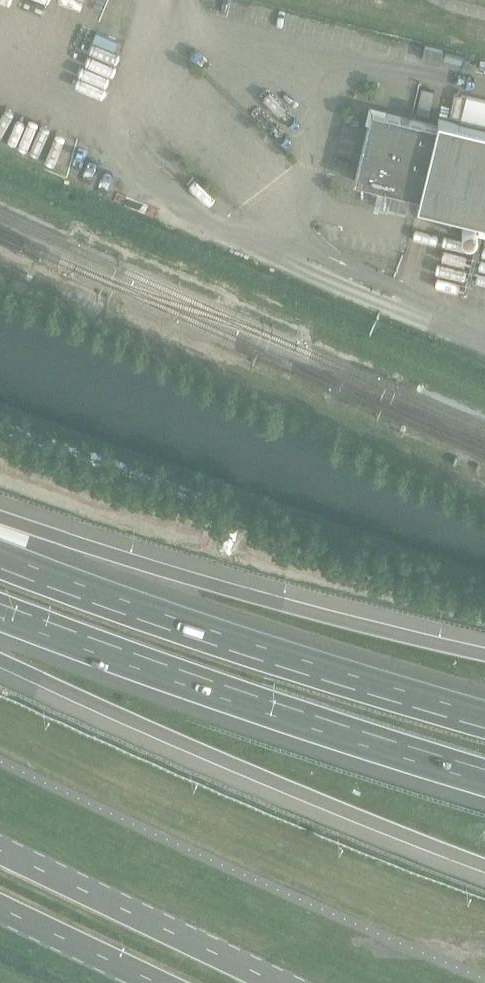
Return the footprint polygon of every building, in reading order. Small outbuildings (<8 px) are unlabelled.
[(368,124),(354,181),(419,196),(417,204),(484,221),(484,129),(438,117),(436,125),(372,110),(368,124)]
